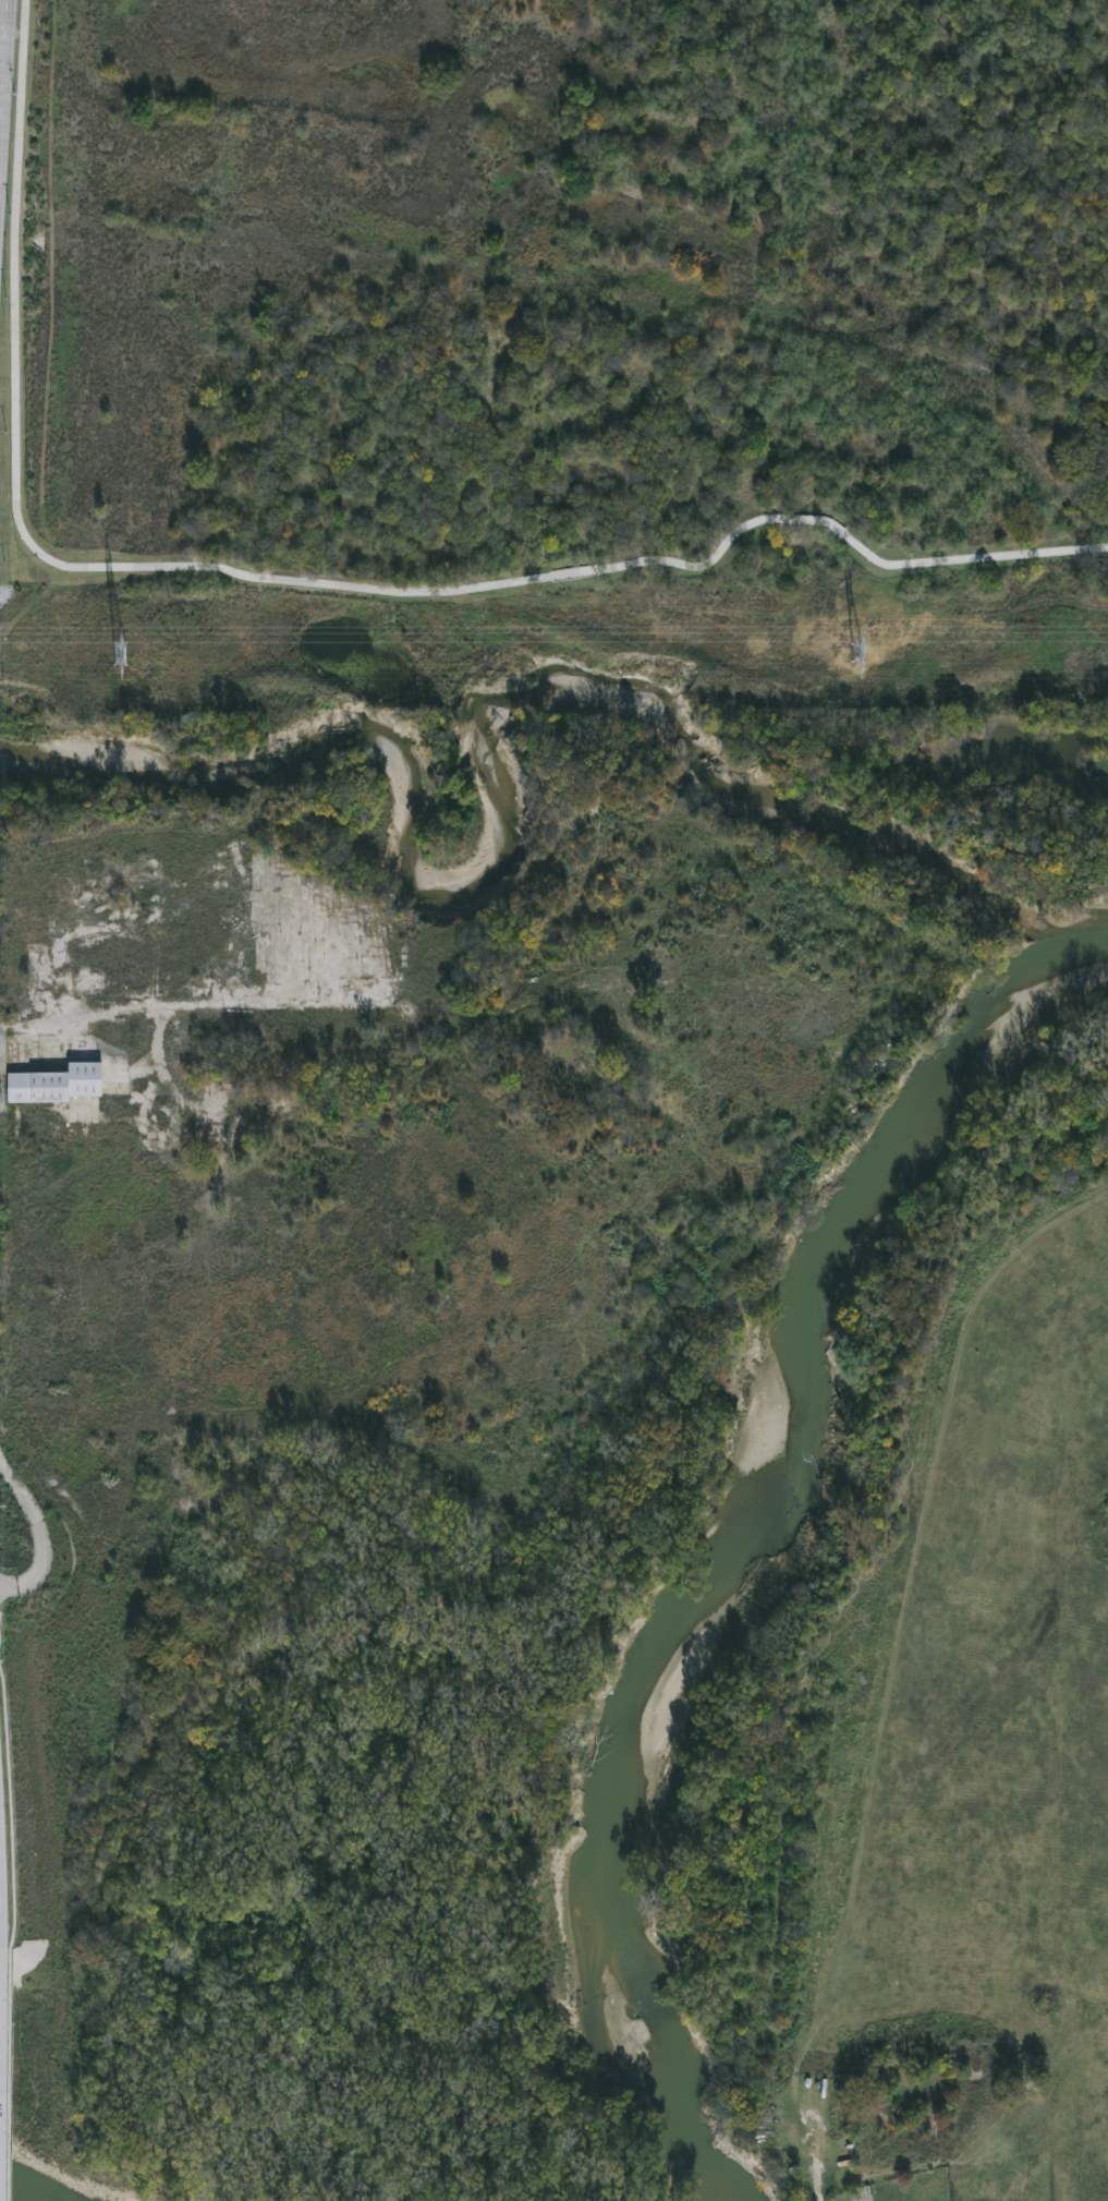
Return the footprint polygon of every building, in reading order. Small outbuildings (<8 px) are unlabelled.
[(71,1102),(10,1101),(10,1072),(70,1072),(71,1061),(105,1062),(105,1096),(71,1096),(71,1102)]
